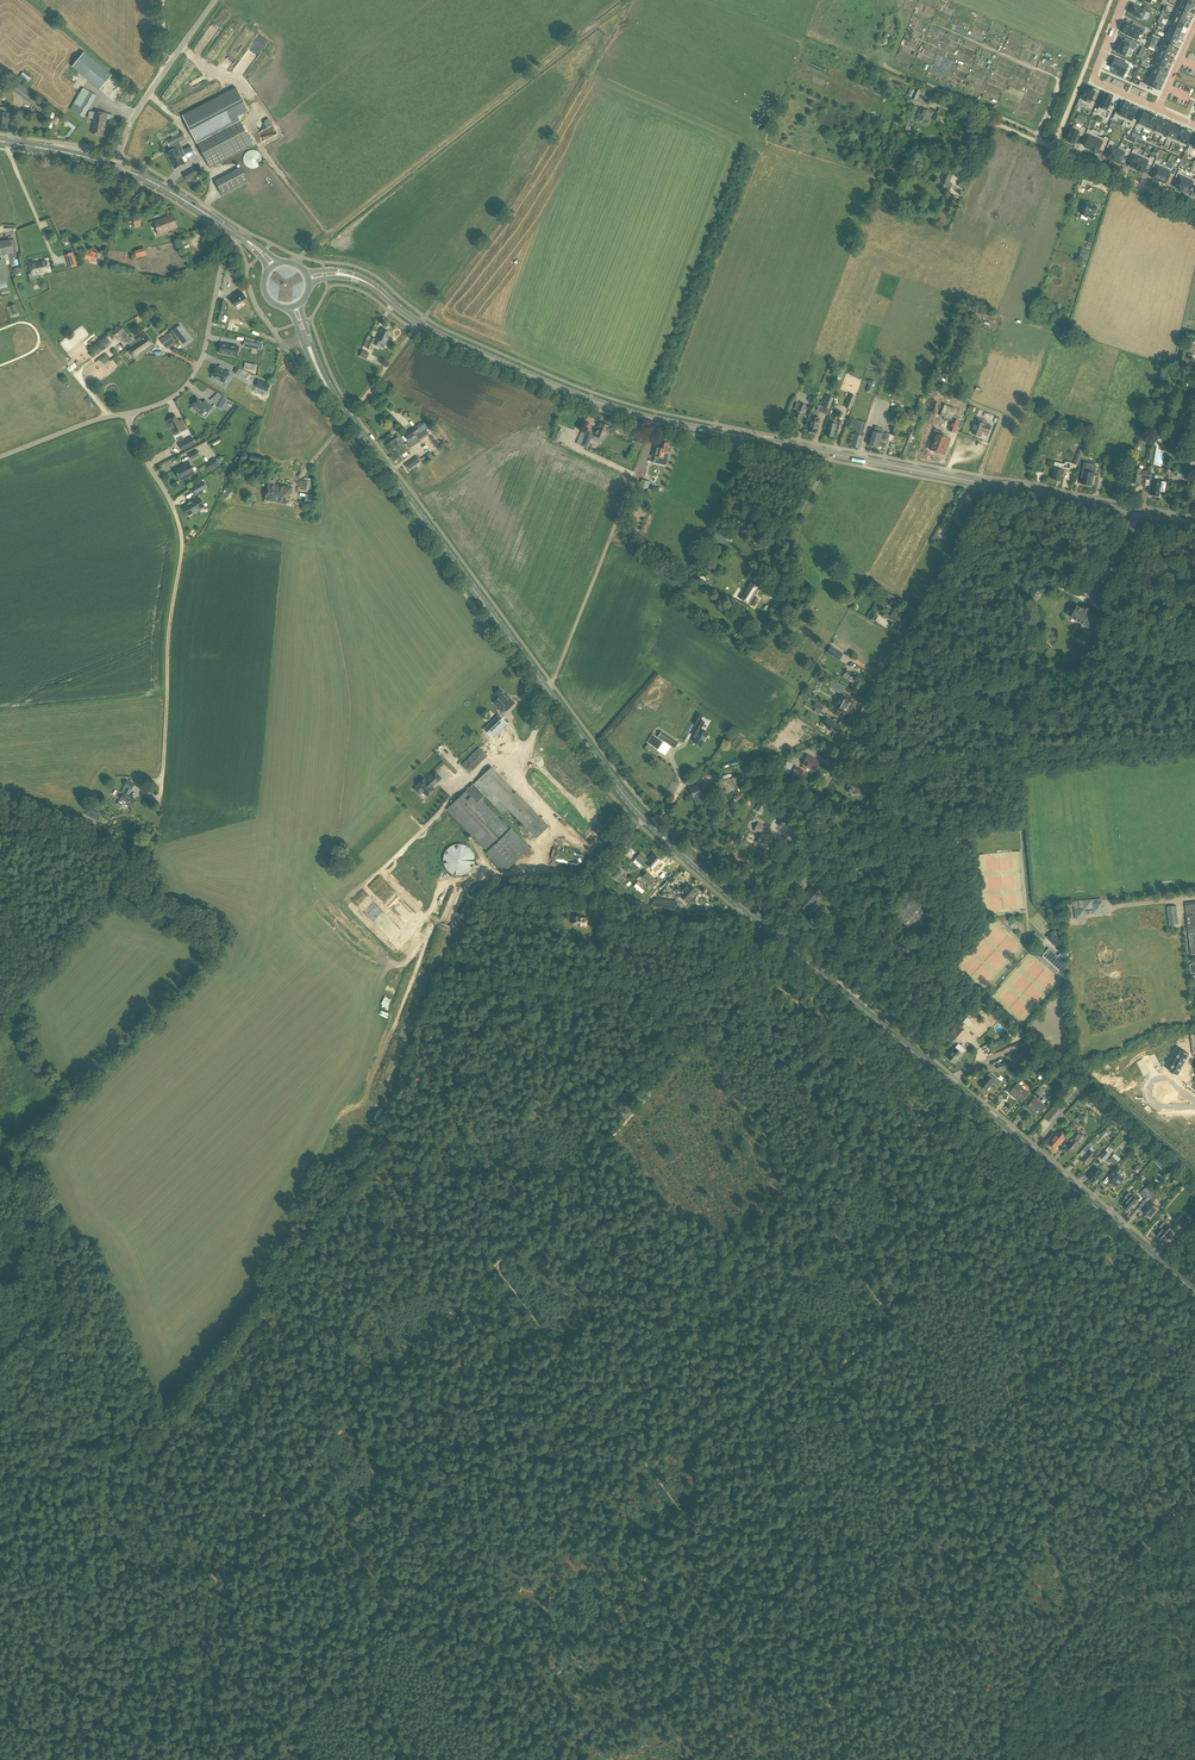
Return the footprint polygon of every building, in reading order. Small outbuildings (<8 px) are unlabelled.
[(1181,1),(1179,8),(1190,13),(1193,6),(1180,1),(1181,1)] [(1134,5),(1130,13),(1143,19),(1147,12),(1150,13),(1150,14),(1152,10),(1145,6),(1143,10),(1134,5)] [(1174,15),(1186,21),(1186,20),(1189,14),(1177,9),(1174,15)] [(1171,21),(1184,27),(1184,26),(1186,21),(1174,15),(1171,21)] [(1173,22),(1170,28),(1181,32),(1184,27),(1171,21),(1173,22)] [(1127,24),(1123,32),(1128,34),(1127,36),(1131,38),(1132,37),(1137,39),(1141,32),(1144,34),(1146,28),(1136,23),(1135,27),(1132,26),(1127,24)] [(1166,33),(1178,38),(1181,32),(1170,28),(1168,33),(1166,33)] [(882,40),(880,43),(882,44),(885,45),(889,34),(886,33),(883,40),(882,40)] [(1166,33),(1163,39),(1175,45),(1178,38),(1166,33)] [(1119,47),(1116,52),(1125,56),(1129,47),(1135,50),(1138,44),(1129,39),(1128,43),(1124,41),(1123,41),(1121,45),(1120,47),(1119,47)] [(1162,41),(1160,47),(1172,52),(1175,46),(1162,41)] [(1160,47),(1157,53),(1170,58),(1172,53),(1172,52),(1160,47)] [(1157,53),(1154,59),(1167,64),(1170,58),(1157,53)] [(87,56),(75,70),(99,91),(111,76),(87,56)] [(1113,64),(1112,68),(1115,69),(1120,71),(1118,76),(1122,77),(1124,73),(1125,73),(1129,65),(1116,59),(1115,60),(1114,60),(1112,63),(1113,64)] [(1154,59),(1152,65),(1153,66),(1164,70),(1167,65),(1167,64),(1154,59)] [(1153,66),(1150,72),(1153,73),(1163,77),(1165,71),(1164,70),(1153,66)] [(31,78),(26,74),(23,72),(19,78),(21,81),(26,84),(27,85),(32,79),(31,78)] [(1153,73),(1150,78),(1160,83),(1163,77),(1153,73)] [(1141,82),(1139,85),(1146,88),(1148,85),(1157,89),(1160,83),(1150,78),(1148,77),(1145,84),(1141,82)] [(32,92),(19,83),(13,91),(26,101),(32,92)] [(210,167),(236,153),(252,144),(246,131),(238,116),(242,114),(249,110),(237,87),(225,93),(220,95),(182,115),(195,138),(210,167)] [(913,100),(924,105),(929,93),(918,88),(913,100)] [(1084,98),(1082,102),(1089,106),(1088,108),(1089,108),(1092,109),(1095,102),(1092,101),(1096,91),(1088,88),(1087,91),(1086,91),(1084,96),(1084,97),(1084,98)] [(83,118),(86,113),(96,96),(90,92),(80,110),(77,114),(83,118)] [(1105,95),(1099,110),(1105,113),(1103,117),(1107,119),(1112,109),(1108,108),(1112,99),(1105,95)] [(1116,111),(1113,119),(1117,120),(1118,117),(1125,120),(1131,107),(1124,104),(1120,113),(1116,111)] [(1131,107),(1125,120),(1131,123),(1130,126),(1133,127),(1137,120),(1133,119),(1137,110),(1131,107)] [(8,128),(9,118),(13,118),(13,114),(9,114),(10,109),(0,108),(0,127),(8,128)] [(910,119),(926,126),(929,118),(928,117),(930,112),(921,108),(918,117),(912,114),(910,119)] [(939,108),(936,114),(940,116),(947,118),(949,112),(939,108)] [(95,112),(93,124),(94,124),(92,134),(103,135),(105,125),(106,125),(107,113),(95,112)] [(1144,113),(1138,126),(1144,128),(1150,115),(1144,113)] [(266,128),(272,124),(266,115),(260,120),(266,128)] [(1150,115),(1144,128),(1150,131),(1156,118),(1150,115)] [(71,134),(79,124),(69,117),(67,120),(74,125),(69,132),(71,134)] [(1156,118),(1150,131),(1156,134),(1162,120),(1156,118)] [(1162,120),(1156,134),(1162,136),(1168,123),(1162,121),(1162,120)] [(1168,123),(1162,136),(1168,139),(1174,126),(1173,126),(1168,123)] [(1069,138),(1067,141),(1075,144),(1079,135),(1082,137),(1086,128),(1082,127),(1081,130),(1074,126),(1071,132),(1068,137),(1069,138)] [(1174,126),(1168,139),(1174,141),(1179,128),(1174,126)] [(1179,128),(1174,141),(1180,144),(1185,131),(1180,128),(1179,128)] [(1089,138),(1085,147),(1092,150),(1098,136),(1091,133),(1092,131),(1088,129),(1085,136),(1089,138)] [(1185,131),(1180,144),(1186,147),(1191,134),(1186,131),(1185,131)] [(182,132),(166,140),(169,147),(185,138),(182,132)] [(1098,136),(1092,150),(1098,152),(1098,153),(1100,149),(1102,144),(1106,145),(1109,138),(1105,137),(1104,139),(1098,136)] [(1111,149),(1107,158),(1114,161),(1119,148),(1113,146),(1114,142),(1110,140),(1107,148),(1111,149)] [(173,149),(167,153),(175,168),(185,163),(182,157),(186,155),(188,159),(196,154),(191,146),(183,150),(179,142),(172,146),(173,149)] [(248,147),(245,156),(258,161),(261,152),(248,147)] [(1119,148),(1114,161),(1116,162),(1116,163),(1119,164),(1120,163),(1121,164),(1125,155),(1128,156),(1131,149),(1127,148),(1126,150),(1120,147),(1119,148)] [(1132,163),(1130,166),(1137,169),(1143,156),(1137,153),(1138,151),(1134,149),(1131,156),(1134,158),(1132,163)] [(1143,156),(1137,169),(1138,170),(1143,172),(1144,172),(1148,164),(1151,165),(1154,158),(1151,156),(1150,159),(1143,156)] [(1157,168),(1153,177),(1154,178),(1153,179),(1157,180),(1157,179),(1160,180),(1166,166),(1159,164),(1160,161),(1156,160),(1153,167),(1157,168)] [(184,174),(187,180),(202,172),(198,166),(184,174)] [(1166,166),(1160,180),(1162,181),(1161,182),(1165,184),(1169,174),(1174,176),(1177,169),(1173,167),(1172,169),(1166,166)] [(241,167),(215,181),(223,196),(249,182),(241,167)] [(1179,179),(1176,187),(1176,188),(1182,190),(1188,177),(1182,174),(1183,172),(1179,170),(1176,177),(1179,179)] [(939,185),(938,188),(949,192),(950,189),(952,183),(950,182),(952,175),(944,172),(939,185)] [(1182,190),(1189,193),(1193,184),(1194,185),(1194,179),(1188,177),(1182,190)] [(1079,179),(1077,186),(1084,189),(1086,181),(1079,179)] [(960,181),(958,186),(965,189),(967,184),(960,181)] [(951,195),(947,207),(952,209),(957,197),(951,195)] [(1082,214),(1093,219),(1097,207),(1086,203),(1082,214)] [(135,228),(141,227),(139,214),(132,215),(135,228)] [(154,222),(159,234),(177,227),(172,215),(154,222)] [(8,254),(9,258),(16,257),(15,252),(14,253),(13,249),(11,240),(6,241),(8,254)] [(3,260),(2,255),(8,254),(6,241),(0,242),(0,261),(3,260)] [(82,250),(80,245),(73,248),(77,255),(82,253),(81,250),(82,250)] [(97,261),(99,253),(91,251),(90,253),(87,252),(85,258),(97,261)] [(8,277),(5,260),(3,260),(0,261),(0,282),(7,281),(9,280),(8,277)] [(36,264),(31,265),(33,274),(38,273),(38,274),(39,273),(42,273),(43,273),(43,272),(48,271),(46,262),(41,263),(41,262),(40,262),(37,263),(36,263),(36,264)] [(243,291),(235,297),(231,299),(235,305),(247,297),(243,291)] [(20,315),(15,304),(7,308),(11,319),(20,315)] [(230,320),(228,329),(235,330),(237,322),(230,320)] [(154,321),(150,324),(154,329),(158,326),(154,321)] [(125,331),(120,326),(112,333),(116,338),(121,335),(125,339),(126,338),(131,344),(127,348),(137,360),(146,353),(144,350),(146,349),(142,344),(139,346),(137,343),(136,344),(134,341),(131,338),(130,338),(125,331)] [(375,344),(379,346),(381,341),(386,343),(389,337),(388,337),(390,333),(382,329),(381,329),(379,332),(380,332),(380,333),(379,333),(375,344)] [(145,333),(134,341),(136,344),(137,343),(139,346),(142,344),(146,349),(144,350),(146,353),(150,349),(155,345),(145,333)] [(169,334),(161,340),(166,348),(175,341),(173,339),(169,334)] [(368,335),(366,339),(370,341),(366,348),(371,350),(375,339),(376,338),(371,337),(368,335)] [(1194,350),(1194,342),(1188,340),(1187,343),(1188,343),(1187,348),(1194,350)] [(233,356),(235,347),(221,344),(219,353),(233,356)] [(360,356),(366,359),(369,353),(363,350),(360,356)] [(1181,369),(1190,371),(1194,372),(1194,370),(1191,368),(1192,365),(1193,360),(1184,358),(1183,363),(1181,369)] [(839,374),(843,376),(847,367),(843,365),(839,374)] [(212,375),(216,378),(214,381),(219,383),(221,380),(224,382),(225,379),(229,381),(231,377),(228,375),(229,374),(217,366),(212,375)] [(239,376),(242,370),(237,367),(234,372),(239,376)] [(270,385),(258,379),(255,386),(267,391),(270,385)] [(867,390),(867,392),(870,393),(870,391),(872,392),(875,382),(871,380),(867,390)] [(856,396),(851,394),(846,408),(851,410),(856,396)] [(216,405),(222,410),(229,399),(222,395),(216,405)] [(829,409),(831,403),(833,397),(826,395),(822,406),(826,408),(829,409)] [(930,411),(934,400),(929,398),(925,409),(930,411)] [(208,412),(212,407),(207,402),(204,405),(198,399),(192,405),(201,414),(205,410),(208,412)] [(797,411),(803,413),(806,405),(800,403),(800,405),(796,404),(794,409),(797,411)] [(940,415),(944,417),(943,419),(946,420),(946,422),(950,423),(948,430),(955,433),(958,424),(957,423),(958,420),(952,418),(955,408),(944,404),(940,415)] [(889,415),(911,422),(915,423),(918,416),(913,414),(891,409),(889,415)] [(790,426),(792,427),(799,429),(802,415),(795,413),(793,422),(791,422),(790,426)] [(176,416),(168,420),(174,432),(175,431),(177,434),(183,431),(187,429),(183,422),(180,424),(176,416)] [(808,431),(816,433),(818,424),(819,424),(820,419),(811,417),(810,422),(808,431)] [(977,421),(972,433),(981,437),(983,431),(989,434),(992,427),(986,424),(987,421),(978,418),(977,421)] [(597,428),(608,432),(613,435),(616,429),(610,426),(599,422),(597,428)] [(826,435),(833,437),(835,428),(836,428),(837,424),(828,422),(827,426),(828,426),(826,435)] [(404,435),(408,441),(416,435),(417,436),(425,430),(419,423),(414,426),(415,427),(404,435)] [(867,444),(878,447),(880,440),(884,441),(884,439),(891,442),(893,435),(884,432),(882,439),(881,438),(883,429),(875,427),(874,431),(871,430),(867,444)] [(608,432),(597,428),(594,435),(604,440),(608,432)] [(928,448),(930,449),(935,451),(935,453),(936,454),(937,452),(942,454),(942,453),(944,454),(950,439),(943,437),(944,434),(942,434),(943,433),(936,430),(937,429),(935,429),(928,448)] [(577,443),(587,448),(593,435),(586,432),(582,431),(577,443)] [(854,434),(850,446),(860,448),(863,436),(854,434)] [(408,441),(406,443),(410,448),(420,441),(417,436),(416,435),(408,441)] [(192,437),(179,444),(183,450),(195,443),(192,437)] [(395,439),(386,445),(391,453),(404,445),(400,439),(397,442),(395,439)] [(658,451),(661,452),(660,456),(663,457),(664,453),(667,453),(668,449),(667,449),(668,444),(661,442),(660,447),(659,447),(658,451)] [(404,445),(391,453),(396,459),(408,450),(404,445)] [(1080,449),(1074,464),(1078,465),(1084,450),(1080,449)] [(189,455),(191,459),(200,455),(198,451),(189,455)] [(405,464),(409,470),(421,461),(420,460),(417,456),(405,464)] [(250,457),(248,466),(261,470),(264,461),(250,457)] [(1180,466),(1190,468),(1192,461),(1183,458),(1180,466)] [(194,471),(189,462),(176,469),(178,473),(178,474),(179,474),(181,478),(194,471)] [(217,468),(213,462),(207,466),(211,472),(217,468)] [(1065,464),(1055,462),(1051,478),(1062,481),(1064,469),(1070,470),(1072,463),(1066,462),(1065,464)] [(1081,462),(1079,476),(1082,477),(1081,483),(1092,485),(1094,473),(1091,473),(1093,464),(1081,462)] [(1151,471),(1134,468),(1131,482),(1142,484),(1143,479),(1141,479),(1141,476),(1146,477),(1146,479),(1150,480),(1150,475),(1151,471)] [(1178,476),(1184,477),(1185,476),(1186,471),(1187,470),(1179,468),(1178,474),(1178,476)] [(1188,470),(1185,480),(1191,481),(1194,471),(1188,470)] [(1150,480),(1152,480),(1149,494),(1159,495),(1160,491),(1164,491),(1166,482),(1161,482),(1161,481),(1157,481),(1157,478),(1156,476),(1150,475),(1150,480)] [(302,490),(309,491),(310,480),(304,479),(302,490)] [(642,479),(640,485),(647,488),(649,481),(642,479)] [(203,482),(195,486),(199,492),(206,487),(203,482)] [(265,499),(286,503),(289,487),(268,483),(265,499)] [(172,489),(175,495),(182,492),(179,486),(172,489)] [(222,496),(228,500),(234,491),(229,488),(222,496)] [(963,504),(972,507),(975,496),(966,494),(963,504)] [(188,504),(184,507),(189,515),(193,513),(194,514),(198,511),(198,510),(203,507),(198,498),(192,502),(191,501),(188,503),(188,504)] [(714,536),(725,541),(727,535),(717,530),(714,536)] [(1047,569),(1053,573),(1057,567),(1050,563),(1047,569)] [(749,580),(739,598),(750,604),(754,606),(757,601),(759,599),(754,596),(760,586),(749,580)] [(777,597),(774,603),(780,607),(782,604),(784,601),(782,599),(777,597)] [(1067,614),(1072,616),(1072,617),(1090,627),(1083,640),(1092,645),(1100,631),(1104,633),(1102,638),(1105,639),(1108,635),(1108,634),(1112,626),(1105,622),(1102,626),(1093,621),(1095,617),(1089,613),(1091,610),(1086,607),(1084,610),(1083,609),(1083,610),(1077,607),(1075,611),(1071,608),(1067,614)] [(883,616),(897,624),(901,617),(897,614),(893,611),(887,608),(883,616)] [(869,619),(874,622),(878,614),(873,611),(869,619)] [(828,651),(834,655),(837,651),(831,646),(828,651)] [(849,680),(853,682),(852,685),(860,689),(866,678),(858,674),(855,672),(852,677),(851,677),(849,680)] [(829,688),(834,690),(838,683),(833,681),(829,688)] [(496,693),(499,697),(496,700),(503,707),(502,707),(506,711),(515,702),(508,695),(507,696),(500,689),(496,693)] [(835,710),(846,716),(854,701),(843,694),(835,710)] [(813,706),(821,711),(824,708),(816,703),(813,706)] [(695,737),(693,741),(701,746),(708,733),(700,729),(701,727),(703,725),(703,724),(699,722),(702,716),(698,713),(693,723),(697,725),(696,727),(697,728),(698,728),(695,734),(697,734),(695,737)] [(496,723),(494,725),(492,727),(489,724),(484,729),(490,735),(492,737),(507,723),(500,716),(495,721),(496,723)] [(825,725),(828,727),(828,728),(831,730),(832,729),(837,732),(840,725),(841,722),(834,718),(833,721),(832,720),(829,719),(825,725)] [(653,734),(647,742),(665,754),(671,746),(674,749),(678,744),(661,732),(660,734),(658,737),(653,734)] [(443,740),(437,746),(457,766),(463,759),(453,749),(452,750),(443,740)] [(480,747),(461,764),(469,773),(488,755),(485,753),(481,748),(480,747)] [(803,764),(815,771),(820,762),(808,755),(803,764)] [(544,758),(539,762),(542,766),(547,762),(544,758)] [(550,763),(544,768),(547,772),(553,767),(550,763)] [(491,767),(474,783),(485,795),(504,814),(508,810),(536,840),(549,827),(491,767)] [(788,778),(793,780),(797,773),(802,775),(803,771),(794,767),(788,778)] [(414,789),(419,794),(423,791),(427,796),(434,789),(433,787),(442,778),(434,770),(430,775),(431,776),(426,780),(425,778),(417,785),(418,786),(414,789)] [(511,770),(506,775),(511,780),(518,773),(516,770),(513,773),(511,770)] [(552,771),(547,776),(558,788),(563,784),(552,771)] [(731,778),(737,789),(743,785),(738,775),(731,778)] [(713,782),(714,783),(708,786),(711,791),(716,789),(717,791),(723,788),(719,779),(713,782)] [(721,783),(726,789),(724,790),(727,794),(735,789),(731,783),(729,784),(726,779),(721,783)] [(115,796),(120,799),(119,800),(131,807),(135,800),(126,794),(129,789),(131,790),(134,785),(127,780),(124,786),(127,787),(123,793),(118,790),(115,796)] [(851,780),(845,790),(850,792),(851,791),(856,794),(857,792),(858,793),(862,786),(851,780)] [(470,787),(446,809),(447,810),(461,824),(487,852),(505,870),(528,848),(510,830),(481,799),(485,795),(474,783),(470,787)] [(690,789),(697,805),(707,801),(706,799),(706,798),(704,792),(702,793),(698,785),(690,789)] [(445,800),(452,791),(447,787),(440,796),(445,800)] [(864,806),(877,813),(877,814),(878,813),(883,803),(870,796),(864,806)] [(97,820),(100,814),(94,810),(94,811),(90,809),(87,815),(97,820)] [(85,818),(82,824),(90,828),(93,823),(85,818)] [(779,826),(784,829),(789,821),(784,818),(779,826)] [(757,842),(766,847),(773,836),(764,831),(766,827),(758,822),(754,831),(761,835),(757,842)] [(574,841),(558,853),(563,860),(579,848),(574,841)] [(474,860),(474,859),(474,856),(473,854),(471,851),(470,849),(467,847),(465,845),(462,844),(459,844),(456,844),(453,845),(451,846),(448,848),(446,850),(444,853),(443,856),(443,859),(443,862),(444,865),(445,868),(447,870),(449,872),(451,873),(453,874),(455,875),(458,875),(460,875),(463,874),(466,873),(469,871),(471,869),(473,866),(474,863),(474,860)] [(637,856),(635,858),(647,868),(649,866),(658,856),(654,853),(648,859),(640,853),(637,856)] [(658,856),(649,866),(652,870),(662,860),(658,856)] [(427,886),(432,888),(440,872),(435,869),(427,886)] [(626,875),(630,881),(638,875),(634,869),(626,875)] [(619,871),(613,877),(617,881),(623,874),(619,871)] [(647,871),(642,877),(651,885),(656,879),(647,871)] [(647,890),(639,883),(637,886),(644,893),(647,890)] [(679,895),(678,896),(684,902),(685,900),(688,902),(697,891),(689,884),(679,895)] [(798,904),(796,906),(800,910),(803,908),(806,910),(816,899),(811,895),(816,890),(812,886),(797,903),(798,904)] [(619,894),(607,890),(605,896),(617,900),(619,894)] [(816,890),(811,895),(816,899),(820,893),(816,890)] [(649,906),(670,909),(677,910),(678,901),(656,898),(649,906)] [(1092,900),(1072,902),(1072,906),(1074,906),(1076,919),(1085,919),(1084,914),(1102,913),(1102,903),(1101,899),(1092,900)] [(904,907),(913,914),(918,907),(909,900),(904,907)] [(1191,955),(1194,954),(1194,904),(1185,905),(1191,955)] [(1168,907),(1170,926),(1178,925),(1176,906),(1168,907)] [(574,924),(586,926),(587,918),(575,916),(574,924)] [(1041,938),(1036,933),(1033,935),(1033,936),(1039,941),(1041,938)] [(1059,948),(1064,942),(1053,933),(1048,938),(1059,948)] [(1042,955),(1059,970),(1057,972),(1063,978),(1066,974),(1067,973),(1068,972),(1068,971),(1068,969),(1068,967),(1067,966),(1066,964),(1065,963),(1067,960),(1060,954),(1058,956),(1049,948),(1042,955)] [(948,1039),(952,1042),(964,1029),(960,1025),(948,1039)] [(1034,1044),(1027,1047),(1027,1048),(1030,1054),(1032,1053),(1031,1051),(1036,1049),(1034,1044)] [(946,1057),(954,1063),(957,1059),(960,1062),(965,1056),(962,1053),(954,1047),(946,1057)] [(1177,1052),(1188,1058),(1191,1052),(1180,1047),(1177,1052)] [(1177,1052),(1174,1058),(1185,1064),(1188,1058),(1177,1052)] [(1171,1064),(1182,1070),(1185,1064),(1174,1058),(1171,1064)] [(1179,1075),(1182,1070),(1171,1064),(1168,1070),(1179,1075)] [(979,1085),(987,1091),(994,1082),(998,1086),(1001,1082),(990,1073),(988,1075),(979,1085)] [(1009,1093),(1015,1099),(1016,1096),(1022,1101),(1029,1094),(1017,1083),(1009,1093)] [(1039,1089),(1043,1094),(1048,1090),(1044,1085),(1039,1089)] [(1026,1108),(1031,1112),(1033,1110),(1038,1115),(1045,1107),(1035,1098),(1026,1108)] [(1094,1098),(1089,1104),(1092,1106),(1093,1105),(1097,1101),(1097,1100),(1095,1098),(1094,1098)] [(1058,1105),(1056,1109),(1054,1108),(1049,1116),(1056,1120),(1063,1109),(1058,1105)] [(1104,1108),(1101,1112),(1107,1118),(1111,1114),(1112,1113),(1109,1111),(1105,1107),(1104,1108)] [(1053,1133),(1047,1140),(1050,1142),(1049,1143),(1055,1149),(1062,1141),(1063,1141),(1067,1136),(1059,1130),(1055,1134),(1053,1133)] [(1067,1142),(1070,1144),(1068,1147),(1073,1152),(1080,1144),(1082,1142),(1082,1141),(1079,1139),(1082,1136),(1076,1132),(1067,1142)] [(1081,1158),(1088,1164),(1099,1152),(1096,1149),(1094,1152),(1089,1149),(1092,1146),(1089,1144),(1084,1150),(1086,1152),(1081,1158)] [(1110,1155),(1105,1150),(1099,1157),(1104,1161),(1110,1155)] [(1109,1160),(1115,1165),(1118,1162),(1113,1156),(1109,1160)] [(1087,1176),(1094,1182),(1095,1183),(1098,1180),(1097,1179),(1102,1172),(1095,1166),(1087,1176)] [(1109,1181),(1116,1188),(1121,1182),(1124,1185),(1127,1181),(1120,1175),(1123,1171),(1119,1168),(1117,1166),(1110,1175),(1113,1177),(1109,1181)] [(1142,1192),(1148,1196),(1151,1193),(1145,1188),(1142,1192)] [(1143,1213),(1150,1219),(1159,1208),(1153,1203),(1155,1200),(1158,1197),(1152,1191),(1145,1200),(1148,1202),(1146,1205),(1148,1207),(1143,1213)] [(1122,1206),(1129,1211),(1134,1205),(1134,1204),(1136,1202),(1138,1203),(1140,1201),(1136,1197),(1136,1196),(1133,1194),(1132,1195),(1129,1193),(1125,1198),(1128,1200),(1122,1206)] [(1180,1224),(1186,1229),(1192,1222),(1186,1217),(1180,1224)] [(1157,1236),(1163,1241),(1169,1235),(1173,1230),(1164,1222),(1160,1227),(1162,1229),(1157,1236)]
